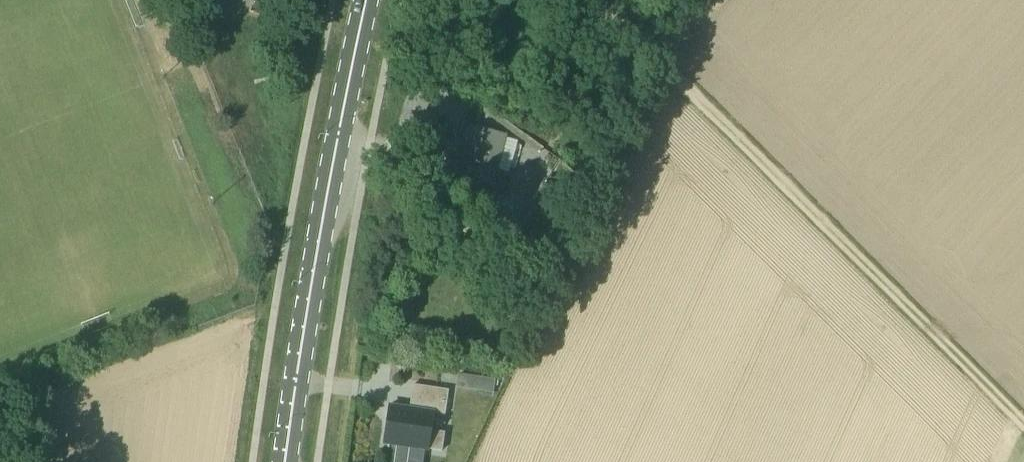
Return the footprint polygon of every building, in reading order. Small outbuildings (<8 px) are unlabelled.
[(505,137),(468,127),(455,177),(491,186),(490,190),(504,194),(508,176),(503,174),(503,173),(496,171),(505,137)] [(473,377),(471,390),(494,394),(496,380),(473,377)] [(434,412),(434,413),(446,414),(449,390),(437,388),(434,412)] [(385,444),(429,450),(429,449),(443,451),(445,433),(431,431),(434,413),(434,412),(391,406),(385,444)]
